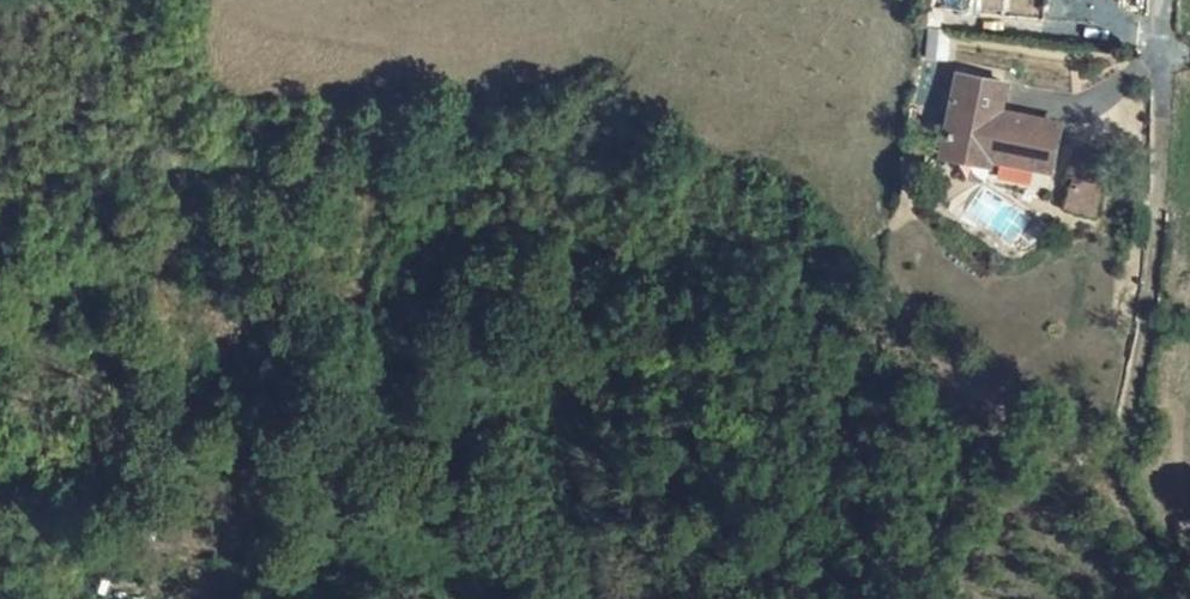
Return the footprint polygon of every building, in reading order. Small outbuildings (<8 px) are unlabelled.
[(1007,85),(960,76),(944,156),(991,166),(992,161),(1052,173),(1062,124),(1002,112),(1007,85)] [(1112,160),(1078,150),(1071,175),(1076,176),(1105,184),(1112,160)] [(1105,184),(1076,176),(1074,183),(1081,185),(1085,210),(1097,213),(1105,184)] [(1081,185),(1074,183),(1068,205),(1085,210),(1081,185)]
